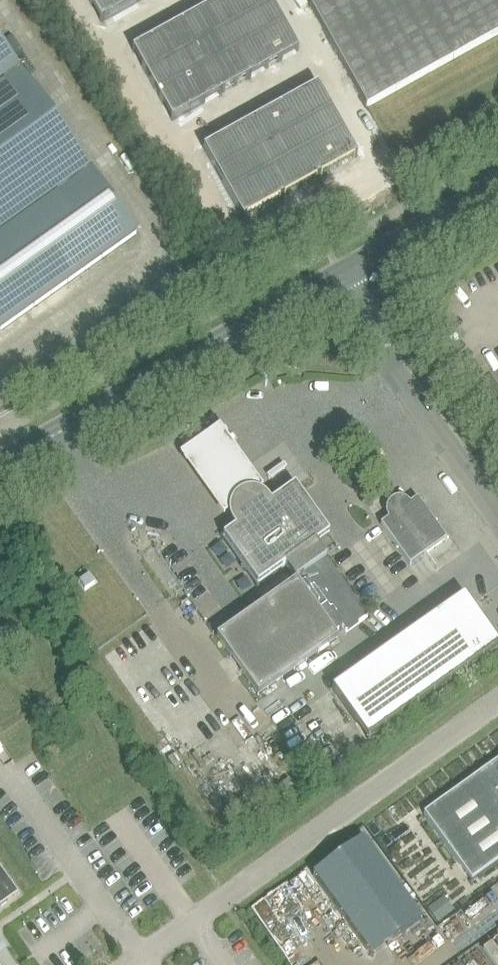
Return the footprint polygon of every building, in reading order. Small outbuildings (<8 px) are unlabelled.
[(100,23),(139,2),(139,1),(138,0),(87,0),(100,23)] [(195,16),(215,51),(246,34),(228,0),(224,0),(195,16)] [(246,34),(278,16),(269,0),(228,0),(246,34)] [(366,107),(497,34),(497,0),(307,0),(366,107)] [(195,16),(164,34),(184,69),(215,51),(195,16)] [(278,16),(246,34),(266,69),(298,51),(278,16)] [(164,34),(132,51),(152,87),(184,69),(164,34)] [(246,34),(215,51),(235,86),(235,87),(266,69),(246,34)] [(136,233),(0,42),(0,330),(136,233)] [(215,51),(184,69),(203,104),(235,87),(235,86),(215,51)] [(152,87),(171,122),(203,104),(184,69),(152,87)] [(318,86),(278,108),(317,179),(357,157),(318,86)] [(278,108),(243,128),(282,199),(317,179),(278,108)] [(243,128),(203,150),(243,221),(282,199),(243,128)] [(226,429),(187,457),(232,520),(271,492),(226,429)] [(315,544),(328,535),(294,487),(276,500),(241,525),(223,538),(257,585),(284,566),(294,559),(294,560),(316,545),(315,544)] [(410,564),(447,538),(417,497),(410,502),(405,498),(398,496),(391,499),(387,504),(386,511),(388,517),(388,518),(381,523),(410,564)] [(336,640),(332,634),(342,627),(346,633),(367,617),(316,545),(294,560),(294,559),(284,566),(296,582),(217,638),(258,695),(336,640)] [(332,690),(367,740),(497,647),(497,646),(463,597),(332,690)] [(423,815),(472,883),(497,865),(497,761),(423,815)] [(362,839),(312,875),(372,958),(422,921),(362,839)] [(17,895),(0,871),(0,907),(17,895)]
